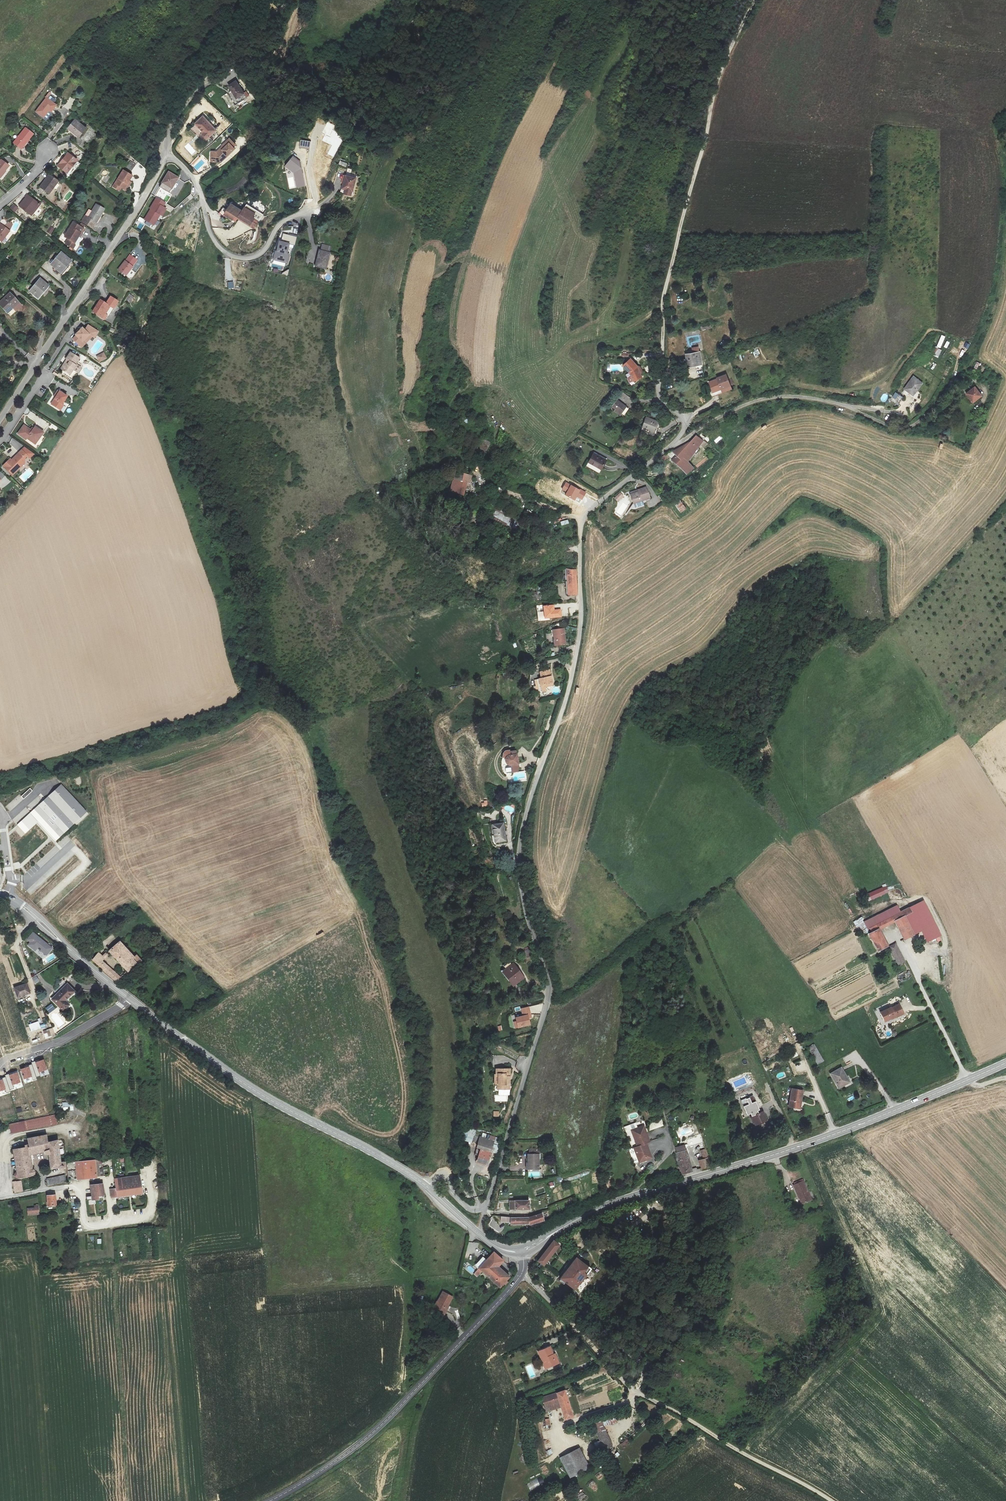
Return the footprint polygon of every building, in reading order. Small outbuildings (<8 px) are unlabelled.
[(247,97),(235,81),(229,85),(237,97),(233,100),(236,104),(247,97)] [(47,99),(37,112),(43,117),(49,109),(51,111),(56,105),(47,99)] [(216,130),(202,116),(195,124),(203,132),(203,134),(203,135),(207,138),(208,138),(216,130)] [(68,128),(79,137),(85,129),(75,120),(68,128)] [(325,135),(323,140),(332,145),(328,154),(333,157),(343,140),(339,138),(340,134),(333,130),(335,125),(328,122),(322,133),(325,135)] [(13,142),(21,149),(33,133),(25,127),(13,142)] [(228,138),(221,145),(222,146),(216,152),(211,151),(211,162),(213,162),(219,162),(233,148),(232,147),(234,145),(228,138)] [(59,165),(67,172),(76,160),(68,154),(59,165)] [(297,187),(305,186),(300,161),(293,156),(285,166),(294,173),(297,187)] [(125,166),(131,171),(136,164),(129,159),(125,166)] [(0,177),(9,166),(1,160),(0,160),(0,177)] [(112,186),(119,191),(121,187),(126,190),(131,182),(129,181),(133,176),(123,170),(112,186)] [(160,186),(169,192),(178,178),(169,172),(160,186)] [(40,187),(49,193),(58,181),(49,174),(40,187)] [(343,194),(351,196),(356,177),(345,174),(342,188),(344,189),(343,194)] [(20,206),(30,214),(32,211),(34,212),(40,204),(28,195),(20,206)] [(151,209),(145,219),(154,225),(160,214),(162,215),(166,209),(163,207),(165,203),(156,198),(150,208),(151,209)] [(13,204),(10,208),(15,212),(18,208),(13,204)] [(81,221),(93,228),(104,209),(95,204),(88,217),(85,215),(81,221)] [(254,229),(262,216),(246,205),(242,211),(231,204),(224,214),(235,221),(237,218),(254,229)] [(180,221),(177,232),(191,236),(194,224),(180,221)] [(5,227),(0,223),(0,240),(1,241),(9,230),(12,224),(8,222),(5,227)] [(80,236),(86,226),(81,223),(79,226),(73,222),(64,236),(68,239),(65,244),(73,248),(75,245),(74,243),(78,236),(80,236)] [(276,251),(273,260),(287,263),(289,254),(287,254),(290,244),(294,245),(297,237),(284,234),(282,242),(279,241),(276,251)] [(330,253),(329,252),(331,247),(322,245),(320,250),(319,250),(315,265),(326,268),(330,253)] [(52,263),(62,272),(71,261),(61,252),(52,263)] [(118,270),(125,276),(138,259),(130,254),(118,270)] [(31,291),(38,297),(48,285),(40,279),(31,291)] [(7,313),(13,307),(16,311),(22,305),(10,292),(0,302),(0,305),(7,313)] [(129,294),(125,301),(131,304),(135,296),(129,294)] [(92,312),(104,319),(112,307),(114,308),(118,301),(111,296),(106,303),(100,300),(92,312)] [(83,347),(86,343),(83,341),(90,333),(94,336),(95,337),(100,332),(90,325),(86,330),(83,327),(76,334),(77,336),(74,339),(83,347)] [(83,341),(86,343),(94,336),(90,333),(83,341)] [(931,354),(938,358),(942,350),(935,346),(931,354)] [(688,367),(701,365),(699,347),(692,348),(693,353),(686,354),(688,367)] [(71,375),(77,365),(75,364),(79,357),(71,352),(66,359),(68,360),(66,364),(64,363),(61,369),(71,375)] [(96,356),(99,362),(106,358),(103,352),(96,356)] [(631,359),(624,366),(631,373),(635,381),(642,378),(638,368),(637,367),(637,366),(631,359)] [(709,383),(714,395),(731,388),(726,375),(718,379),(718,380),(709,383)] [(914,377),(905,389),(913,395),(923,384),(914,377)] [(975,387),(966,394),(973,403),(982,396),(975,387)] [(60,409),(64,403),(68,396),(59,390),(56,395),(58,396),(52,404),(60,409)] [(623,394),(632,402),(637,398),(627,390),(623,394)] [(896,393),(889,402),(897,407),(903,397),(896,393)] [(613,406),(623,414),(628,408),(618,400),(613,406)] [(642,429),(655,434),(659,423),(646,418),(642,429)] [(953,420),(949,427),(954,430),(958,423),(953,420)] [(35,444),(44,432),(34,426),(31,430),(24,425),(17,434),(26,440),(27,438),(35,444)] [(700,442),(694,435),(684,447),(689,451),(682,459),(689,464),(698,451),(700,453),(708,444),(703,439),(700,442)] [(23,459),(31,452),(25,447),(14,458),(15,459),(13,461),(10,459),(3,465),(12,475),(26,462),(23,459)] [(689,451),(684,447),(671,463),(683,472),(689,464),(682,459),(689,451)] [(588,462),(601,470),(606,460),(594,453),(588,462)] [(699,466),(709,459),(707,457),(697,464),(699,466)] [(689,464),(683,472),(690,478),(696,470),(689,464)] [(474,492),(476,480),(464,476),(459,475),(452,498),(456,502),(456,505),(468,510),(471,498),(467,497),(470,491),(474,492)] [(566,483),(562,489),(567,492),(565,494),(575,500),(577,496),(582,499),(586,493),(580,489),(579,490),(566,483)] [(638,491),(630,494),(633,503),(650,498),(646,487),(638,489),(638,491)] [(673,502),(680,513),(687,508),(679,498),(673,502)] [(493,520),(508,528),(514,516),(499,509),(493,520)] [(579,594),(577,570),(571,570),(565,569),(566,574),(567,595),(579,594)] [(544,606),(545,618),(561,616),(560,610),(554,611),(553,605),(544,606)] [(555,646),(567,645),(564,629),(552,630),(555,646)] [(537,679),(538,685),(543,684),(544,686),(551,685),(548,670),(538,671),(540,678),(537,679)] [(511,772),(518,771),(518,763),(519,763),(518,754),(517,755),(516,750),(510,751),(510,750),(505,751),(503,753),(503,757),(506,758),(506,760),(506,762),(508,764),(510,765),(511,772)] [(85,812),(61,786),(20,823),(28,832),(39,822),(55,839),(85,812)] [(497,841),(505,840),(503,823),(491,825),(493,834),(495,834),(497,841)] [(867,895),(869,901),(889,892),(886,886),(867,895)] [(940,936),(924,901),(901,912),(904,916),(910,912),(918,929),(919,932),(923,930),(929,942),(940,936)] [(914,935),(904,916),(901,912),(897,905),(864,922),(869,932),(879,951),(888,946),(880,929),(895,921),(905,940),(914,935)] [(914,935),(919,932),(918,929),(910,912),(904,916),(914,935)] [(862,936),(869,932),(864,922),(862,917),(854,921),(862,936)] [(27,940),(30,942),(27,945),(35,951),(38,948),(46,955),(52,948),(33,932),(27,940)] [(110,953),(129,972),(137,965),(138,967),(142,962),(137,957),(135,959),(120,944),(110,953)] [(896,944),(890,946),(899,965),(904,963),(896,944)] [(92,962),(117,984),(122,979),(102,962),(104,959),(99,954),(92,962)] [(513,964),(504,971),(515,985),(524,978),(513,964)] [(51,998),(63,1010),(70,1004),(66,1000),(75,991),(68,983),(51,998)] [(15,987),(18,997),(31,993),(28,984),(15,987)] [(46,1008),(50,1013),(55,1009),(52,1004),(46,1008)] [(892,1007),(881,1013),(885,1022),(896,1016),(896,1017),(904,1014),(900,1004),(892,1008),(892,1007)] [(515,1028),(518,1027),(518,1028),(531,1025),(529,1018),(532,1017),(529,1007),(521,1009),(523,1016),(516,1018),(517,1021),(513,1022),(515,1028)] [(29,1024),(30,1032),(40,1029),(39,1022),(29,1024)] [(53,1028),(43,1031),(45,1039),(56,1036),(53,1028)] [(814,1045),(808,1048),(818,1064),(823,1061),(814,1045)] [(20,1070),(23,1079),(32,1076),(33,1079),(36,1078),(36,1077),(39,1076),(38,1072),(46,1070),(43,1060),(35,1063),(34,1062),(31,1063),(32,1065),(29,1066),(29,1067),(20,1070)] [(500,1087),(506,1087),(505,1082),(511,1082),(511,1066),(496,1066),(496,1072),(493,1072),(494,1090),(500,1090),(500,1087)] [(842,1067),(830,1073),(839,1089),(851,1083),(842,1067)] [(6,1089),(7,1092),(10,1091),(10,1089),(13,1088),(12,1085),(20,1082),(17,1073),(9,1075),(8,1075),(6,1075),(6,1077),(3,1078),(3,1080),(0,1081),(0,1091),(6,1089)] [(790,1107),(801,1109),(803,1091),(792,1089),(790,1107)] [(764,1112),(759,1114),(758,1111),(760,1110),(753,1095),(741,1100),(748,1115),(751,1114),(756,1126),(768,1121),(764,1112)] [(54,1115),(11,1124),(12,1133),(54,1125),(54,1115)] [(648,1124),(650,1130),(664,1126),(662,1119),(648,1124)] [(643,1126),(631,1130),(636,1146),(634,1147),(640,1163),(652,1159),(646,1143),(649,1142),(643,1126)] [(13,1150),(17,1177),(21,1178),(32,1176),(35,1174),(35,1172),(32,1170),(30,1155),(41,1153),(45,1152),(46,1154),(49,1154),(51,1169),(58,1169),(58,1171),(60,1170),(61,1168),(63,1168),(63,1166),(62,1162),(61,1162),(58,1141),(48,1143),(46,1135),(28,1139),(30,1148),(13,1150)] [(478,1162),(487,1165),(494,1141),(480,1137),(477,1147),(482,1149),(478,1162)] [(682,1173),(692,1170),(685,1145),(675,1147),(682,1173)] [(701,1167),(710,1164),(706,1149),(700,1150),(703,1159),(699,1161),(701,1167)] [(541,1159),(541,1154),(529,1154),(527,1154),(527,1162),(526,1162),(526,1169),(540,1169),(540,1159),(541,1159)] [(75,1162),(77,1180),(97,1178),(97,1176),(103,1175),(101,1161),(75,1162)] [(49,1178),(49,1186),(57,1184),(69,1182),(68,1176),(49,1178)] [(111,1190),(111,1196),(142,1193),(140,1176),(115,1179),(116,1189),(111,1190)] [(806,1178),(796,1182),(805,1202),(815,1198),(806,1178)] [(14,1181),(16,1193),(24,1192),(22,1181),(14,1181)] [(88,1201),(88,1205),(96,1204),(96,1200),(100,1200),(99,1197),(104,1196),(103,1184),(91,1185),(92,1200),(88,1201)] [(46,1196),(47,1208),(57,1208),(56,1196),(46,1196)] [(515,1210),(530,1210),(530,1200),(509,1201),(509,1210),(515,1210)] [(29,1208),(29,1214),(40,1214),(40,1205),(35,1205),(35,1208),(29,1208)] [(501,1221),(511,1222),(511,1225),(530,1224),(530,1225),(544,1221),(542,1213),(528,1217),(510,1217),(501,1217),(501,1221)] [(554,1242),(539,1261),(544,1265),(559,1246),(554,1242)] [(577,1257),(560,1279),(575,1291),(592,1268),(577,1257)] [(432,1311),(443,1317),(448,1309),(446,1308),(453,1297),(443,1292),(432,1311)] [(538,1352),(541,1360),(544,1359),(548,1368),(558,1364),(556,1357),(553,1357),(550,1348),(538,1352)] [(561,1407),(565,1419),(573,1417),(565,1390),(543,1397),(548,1411),(561,1407)] [(605,1449),(612,1447),(603,1426),(610,1423),(611,1425),(617,1423),(614,1417),(594,1424),(605,1449)] [(579,1449),(561,1458),(570,1477),(589,1469),(579,1449)] [(541,1476),(529,1483),(532,1490),(545,1483),(541,1476)] [(593,1481),(587,1486),(597,1500),(603,1495),(593,1481)] [(584,1492),(578,1495),(580,1500),(589,1500),(584,1492)]
